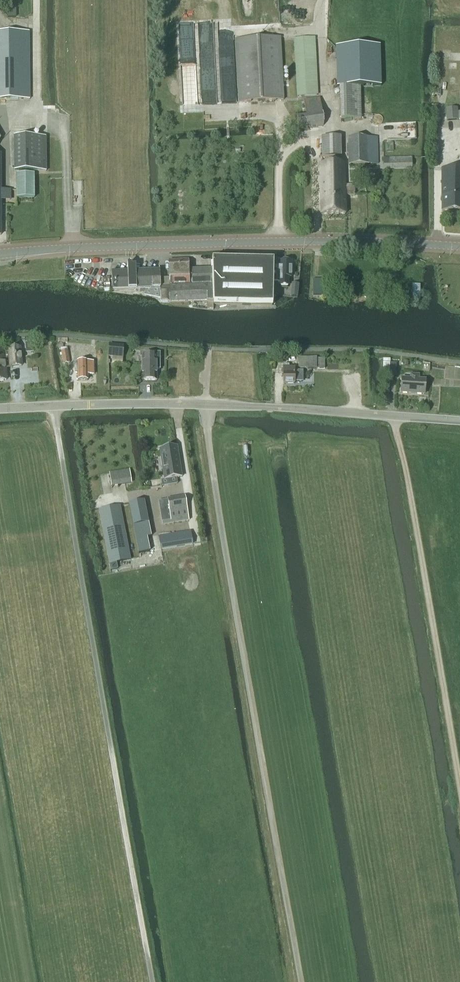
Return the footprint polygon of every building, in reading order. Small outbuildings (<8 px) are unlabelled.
[(30,100),(29,32),(0,33),(0,100),(30,100)] [(238,103),(284,101),(281,37),(235,40),(238,103)] [(317,96),(314,39),(294,39),(297,97),(317,96)] [(335,48),(337,88),(339,88),(360,87),(381,86),(380,46),(335,48)] [(361,119),(360,87),(339,88),(340,120),(361,119)] [(298,130),(324,126),(319,98),(304,100),(306,115),(296,116),(298,130)] [(446,121),(458,120),(458,108),(446,109),(446,121)] [(14,172),(47,172),(46,137),(13,138),(14,172)] [(322,158),(341,157),(340,137),(321,138),(322,158)] [(349,165),(378,164),(377,138),(348,139),(349,165)] [(0,154),(0,235),(1,235),(1,201),(11,201),(11,190),(1,191),(1,154),(0,154)] [(389,170),(412,170),(412,157),(384,158),(384,162),(389,162),(389,170)] [(346,215),(346,196),(355,196),(355,187),(352,187),(352,185),(348,185),(348,187),(346,187),(345,164),(319,164),(321,215),(346,215)] [(441,211),(459,211),(459,169),(441,170),(441,173),(441,197),(441,211)] [(16,199),(35,199),(34,174),(16,174),(16,199)] [(191,270),(191,272),(189,272),(188,261),(169,261),(169,279),(160,280),(160,271),(156,271),(157,298),(160,299),(160,302),(162,304),(170,303),(207,302),(207,310),(213,309),(213,305),(212,269),(191,270)] [(272,284),(273,262),(212,261),(212,269),(213,305),(272,306),(272,284)] [(272,284),(280,284),(280,287),(289,287),(289,279),(292,279),(292,263),(281,263),(273,263),(273,262),(272,284)] [(157,298),(156,271),(135,272),(135,267),(132,267),(131,265),(130,264),(129,264),(128,264),(127,264),(127,265),(127,266),(127,273),(112,273),(112,291),(144,290),(144,296),(157,298)] [(32,343),(25,344),(26,353),(33,353),(32,343)] [(123,359),(124,346),(109,345),(108,358),(123,359)] [(6,381),(5,367),(10,367),(10,368),(21,367),(20,349),(8,350),(9,354),(4,354),(0,354),(0,381),(6,381)] [(67,351),(61,352),(63,364),(69,363),(67,351)] [(156,370),(160,370),(160,353),(149,353),(151,353),(151,356),(142,356),(142,381),(156,381),(156,370)] [(325,359),(317,359),(317,358),(298,358),(298,369),(325,369),(325,359)] [(390,364),(390,360),(383,360),(383,376),(386,376),(385,387),(389,387),(390,376),(396,377),(396,364),(390,364)] [(87,375),(93,375),(93,363),(74,363),(74,372),(78,372),(78,381),(87,381),(87,375)] [(283,385),(294,385),(294,368),(283,368),(283,385)] [(418,380),(418,376),(410,376),(410,380),(402,379),(401,393),(424,395),(424,393),(426,393),(426,389),(425,388),(425,381),(418,380)] [(177,448),(159,451),(164,481),(167,480),(176,479),(182,478),(177,448)] [(111,487),(131,484),(129,471),(109,474),(111,487)] [(176,524),(189,522),(185,496),(167,499),(158,501),(162,526),(176,524)] [(147,523),(143,502),(129,505),(133,526),(147,523)] [(109,564),(130,560),(120,507),(99,511),(109,564)] [(160,551),(193,545),(191,531),(158,537),(160,551)]
